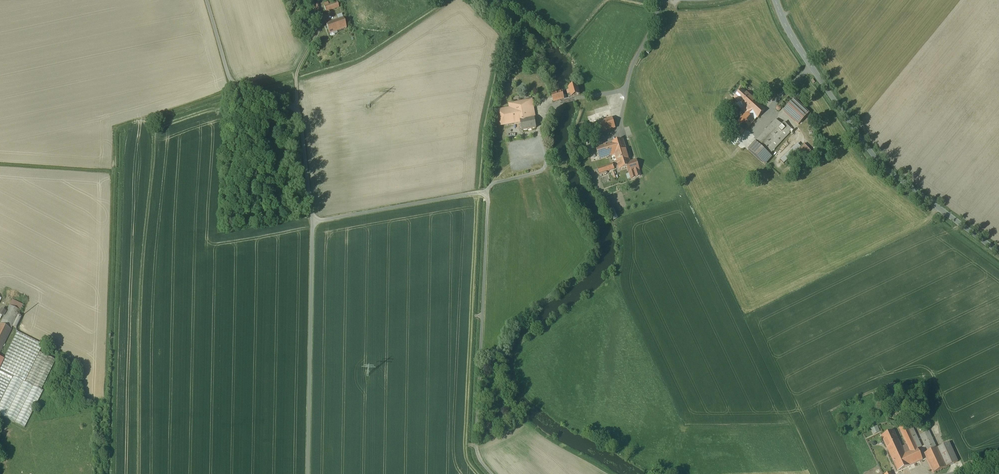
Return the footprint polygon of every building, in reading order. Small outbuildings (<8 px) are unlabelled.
[(324,4),(326,11),(339,7),(337,2),(329,5),(328,2),(324,4)] [(343,18),(332,22),(335,32),(347,28),(343,18)] [(335,32),(332,22),(326,24),(329,34),(335,32)] [(577,86),(569,88),(570,91),(567,91),(568,95),(571,94),(572,97),(580,95),(577,86)] [(743,90),(734,99),(738,102),(739,101),(744,107),(742,110),(746,113),(749,110),(757,118),(765,110),(743,90)] [(562,92),(552,95),(554,102),(564,99),(562,92)] [(794,100),(784,111),(799,125),(809,114),(794,100)] [(532,101),(510,104),(511,109),(498,111),(500,126),(521,122),(533,120),(532,116),(531,112),(533,112),(533,110),(532,101)] [(757,118),(749,110),(746,113),(731,129),(740,137),(757,118)] [(533,120),(521,122),(523,131),(536,129),(535,119),(533,120)] [(613,119),(590,125),(593,135),(615,128),(613,119)] [(782,125),(776,120),(748,150),(762,162),(792,130),(784,123),(782,125)] [(615,155),(627,151),(623,139),(611,143),(596,148),(600,159),(615,155)] [(804,145),(795,154),(803,162),(811,153),(804,145)] [(627,151),(615,155),(619,170),(627,167),(631,166),(630,162),(627,151)] [(636,160),(630,162),(631,166),(627,167),(629,173),(630,173),(631,178),(640,176),(639,170),(636,160)] [(613,164),(598,169),(599,173),(614,168),(613,164)] [(615,208),(609,211),(613,220),(619,218),(615,208)] [(1,324),(11,329),(13,326),(16,328),(21,317),(18,315),(23,305),(13,300),(1,324)] [(0,325),(0,352),(11,329),(1,324),(0,324),(0,325)] [(25,427),(43,390),(42,390),(56,360),(39,352),(43,345),(17,332),(4,359),(0,368),(0,415),(25,427)] [(899,428),(907,444),(914,441),(917,448),(921,447),(910,423),(899,428)] [(874,434),(881,432),(878,425),(871,428),(874,434)] [(893,431),(882,436),(890,454),(902,449),(901,448),(893,431)] [(929,431),(920,435),(928,452),(936,448),(929,431)] [(907,445),(901,448),(902,449),(890,454),(898,471),(923,459),(917,448),(914,441),(907,444),(907,445)] [(928,452),(925,453),(934,473),(958,462),(949,442),(936,448),(928,452)]
